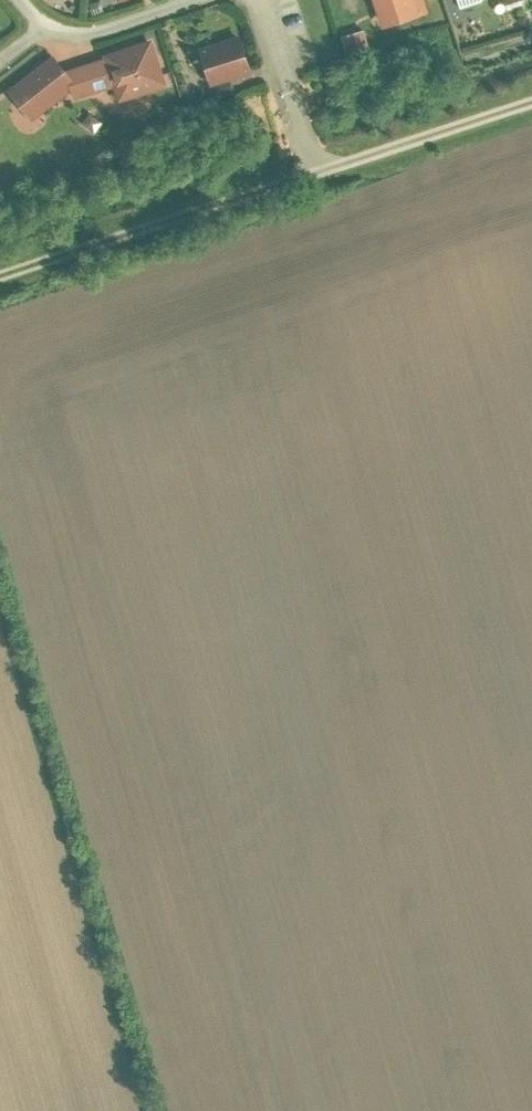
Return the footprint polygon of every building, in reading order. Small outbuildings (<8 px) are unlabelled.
[(382,29),(421,18),(415,0),(374,0),(382,29)] [(342,37),(346,51),(369,45),(364,30),(342,37)] [(235,40),(197,51),(207,88),(245,77),(235,40)] [(146,51),(108,62),(118,98),(156,88),(146,51)] [(44,68),(11,90),(33,122),(66,99),(44,68)]
